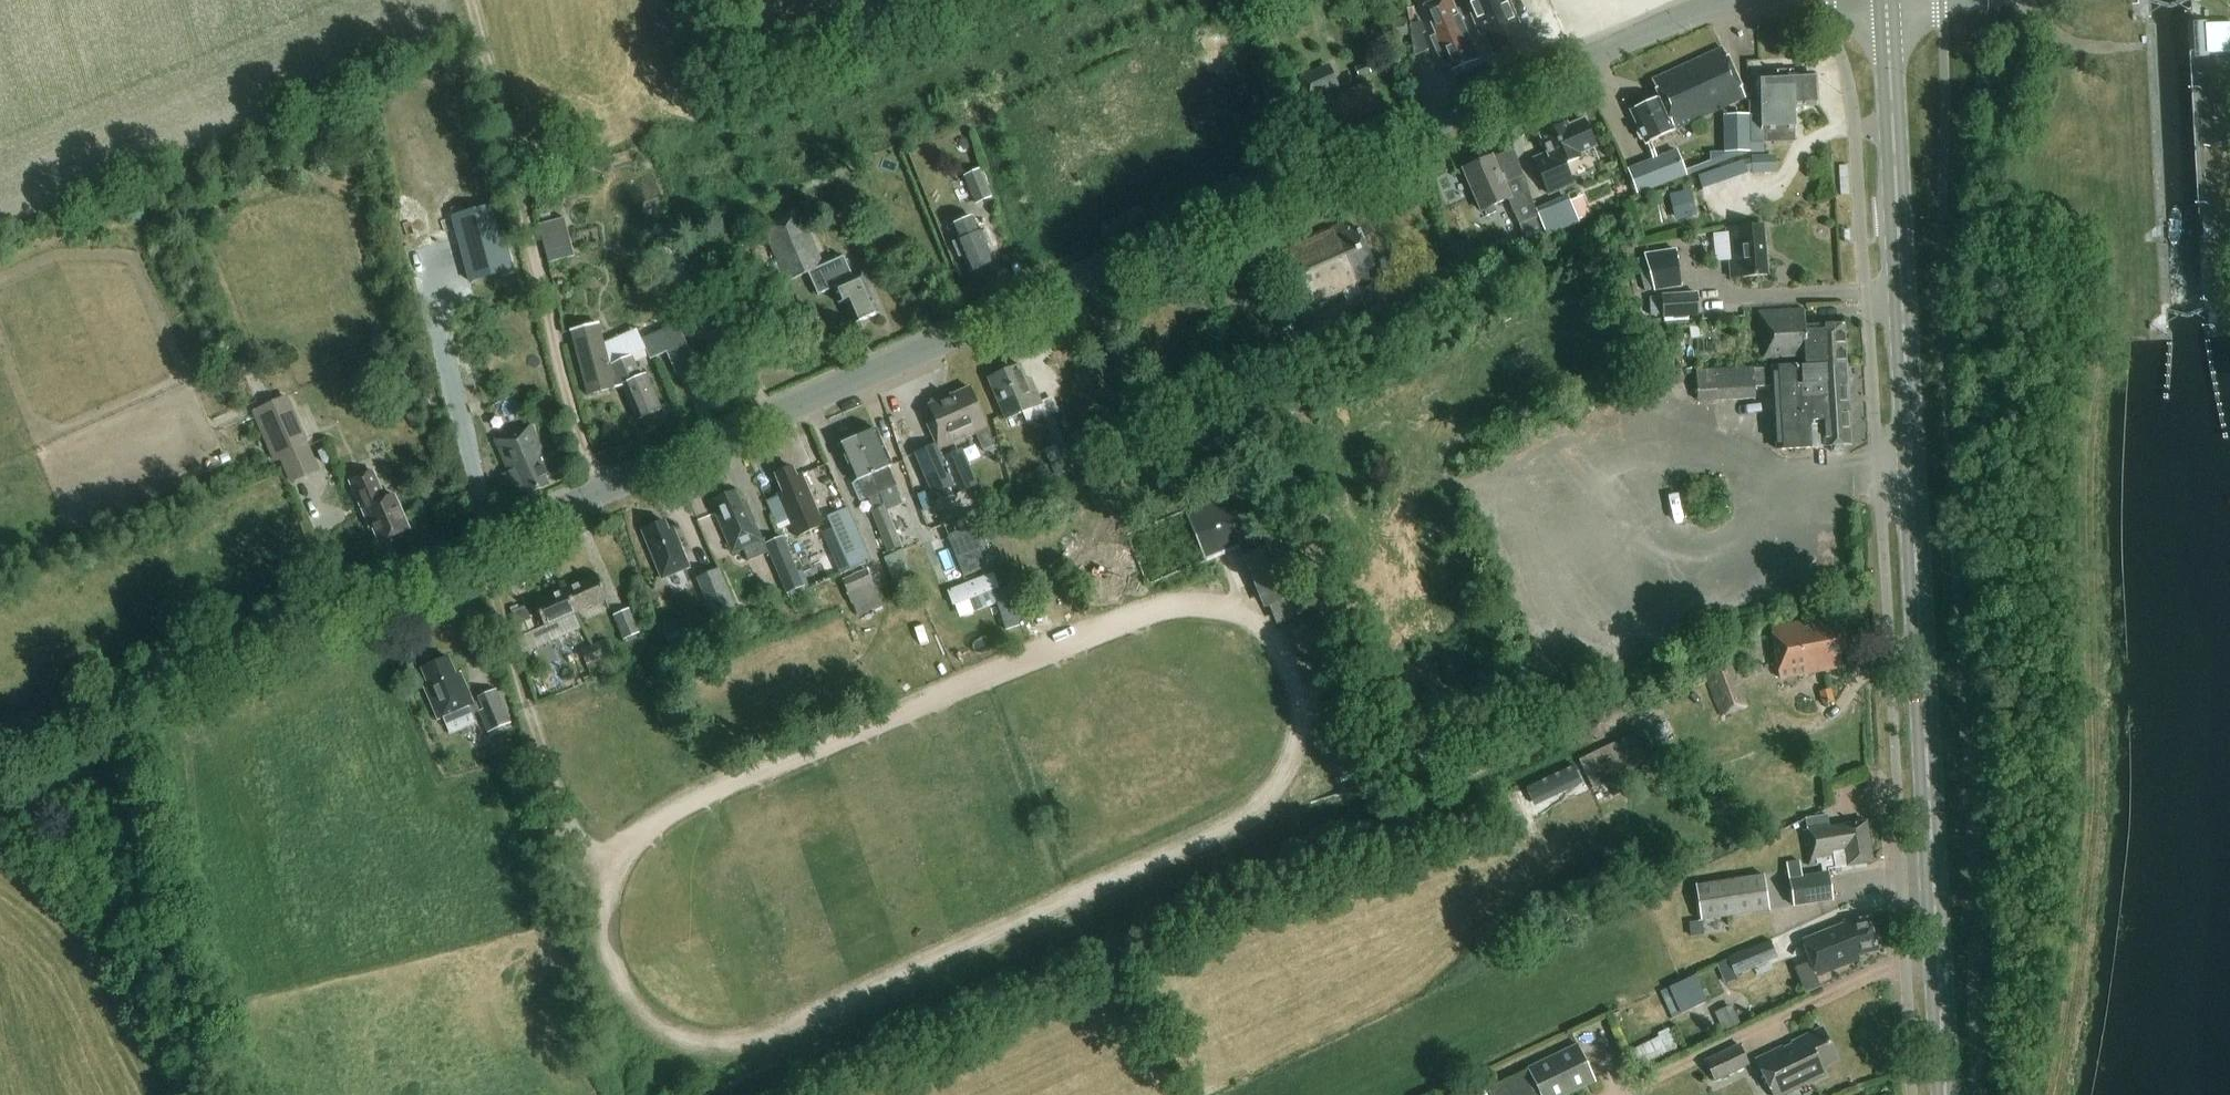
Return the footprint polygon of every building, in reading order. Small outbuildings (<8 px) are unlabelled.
[(1425,4),(1442,44),(1434,47),(1441,64),(1448,62),(1451,69),(1477,59),(1452,0),(1434,0),(1425,4)] [(1480,36),(1484,34),(1493,53),(1519,42),(1515,33),(1521,30),(1508,0),(1464,0),(1480,36)] [(1407,18),(1387,20),(1388,36),(1408,34),(1407,18)] [(1411,25),(1414,56),(1429,50),(1423,34),(1426,32),(1422,21),(1411,25)] [(2200,50),(2209,50),(2210,55),(2229,54),(2229,26),(2208,27),(2208,24),(2199,24),(2200,50)] [(1660,100),(1631,112),(1639,130),(1638,133),(1641,139),(1644,140),(1646,145),(1676,132),(1675,130),(1746,99),(1725,51),(1652,83),(1660,100)] [(1367,62),(1354,68),(1359,79),(1372,74),(1367,62)] [(1331,66),(1297,80),(1306,102),(1326,93),(1329,101),(1312,108),(1327,143),(1353,132),(1350,124),(1380,111),(1368,84),(1346,93),(1347,97),(1344,98),(1339,87),(1340,86),(1331,66)] [(1765,118),(1753,119),(1754,145),(1767,145),(1766,131),(1793,130),(1793,107),(1816,106),(1815,77),(1793,78),(1793,74),(1779,75),(1779,80),(1764,81),(1765,118)] [(1537,168),(1548,194),(1571,184),(1562,165),(1580,157),(1579,154),(1595,147),(1583,120),(1567,127),(1565,122),(1538,133),(1551,162),(1537,168)] [(1678,149),(1629,168),(1639,194),(1688,175),(1678,149)] [(1775,155),(1753,156),(1754,174),(1776,172),(1775,155)] [(1518,224),(1520,224),(1528,244),(1544,237),(1520,177),(1503,184),(1492,157),(1463,169),(1481,211),(1485,209),(1486,214),(1493,211),(1491,207),(1508,200),(1518,224)] [(964,175),(976,204),(993,197),(980,169),(964,175)] [(1568,195),(1537,209),(1548,236),(1580,222),(1568,195)] [(452,212),(471,281),(514,269),(495,200),(452,212)] [(1688,206),(1674,212),(1679,223),(1693,217),(1688,206)] [(661,208),(629,214),(635,248),(668,242),(661,208)] [(763,230),(787,284),(826,267),(802,213),(763,230)] [(554,261),(580,253),(570,215),(543,222),(554,261)] [(975,217),(954,226),(960,242),(954,245),(959,258),(964,256),(972,273),(994,263),(986,245),(991,243),(985,230),(981,232),(975,217)] [(1367,308),(1355,284),(1363,280),(1360,273),(1372,268),(1354,227),(1344,231),(1340,221),(1268,253),(1294,311),(1341,290),(1346,300),(1302,322),(1315,350),(1347,335),(1340,321),(1367,308)] [(1727,239),(1729,260),(1731,278),(1768,274),(1764,235),(1763,225),(1726,228),(1727,239)] [(1676,249),(1645,254),(1654,292),(1682,288),(1676,249)] [(823,292),(835,288),(841,303),(847,300),(856,322),(876,314),(860,276),(850,280),(846,272),(831,278),(828,271),(816,275),(823,292)] [(1661,294),(1662,318),(1698,317),(1698,292),(1661,294)] [(1800,366),(1847,363),(1844,324),(1804,327),(1803,308),(1758,311),(1762,364),(1800,360),(1800,366)] [(647,375),(641,376),(632,356),(610,366),(599,324),(570,331),(587,395),(623,385),(638,419),(662,408),(647,375)] [(649,357),(650,359),(667,352),(687,343),(678,324),(642,340),(649,357)] [(1847,363),(1800,366),(1754,370),(1754,367),(1697,371),(1699,400),(1756,397),(1755,388),(1773,387),(1777,450),(1817,447),(1817,446),(1825,445),(1825,447),(1829,447),(1830,451),(1844,450),(1844,446),(1852,445),(1847,363)] [(1009,418),(1023,411),(1028,422),(1044,415),(1039,404),(1041,403),(1029,376),(1025,378),(1019,364),(990,377),(1009,418)] [(935,445),(915,454),(933,494),(937,493),(940,501),(977,484),(962,449),(943,457),(939,449),(975,433),(983,451),(994,445),(969,387),(945,398),(940,396),(931,401),(929,405),(926,406),(934,423),(927,426),(935,445)] [(252,412),(275,463),(280,460),(290,483),(320,469),(309,444),(296,450),(289,435),(303,429),(288,396),(252,412)] [(1061,411),(1045,418),(1063,459),(1051,463),(1056,475),(1078,466),(1072,450),(1091,442),(1085,428),(1070,434),(1061,411)] [(528,428),(498,442),(511,473),(506,475),(513,491),(529,484),(532,490),(551,482),(549,477),(557,473),(555,468),(558,467),(554,457),(549,459),(546,453),(539,456),(528,428)] [(871,473),(879,490),(894,483),(887,466),(890,465),(874,430),(857,438),(873,472),(871,473)] [(884,506),(877,491),(879,490),(871,473),(873,472),(857,438),(839,446),(854,481),(859,479),(867,496),(868,495),(874,509),(871,511),(889,551),(905,544),(886,505),(884,506)] [(779,498),(790,524),(819,511),(804,475),(800,477),(795,464),(776,472),(786,495),(779,498)] [(371,473),(350,482),(372,531),(376,529),(383,544),(411,530),(397,499),(385,504),(371,473)] [(1186,508),(1207,558),(1269,531),(1248,482),(1186,508)] [(737,487),(714,498),(719,508),(715,510),(734,552),(744,548),(749,560),(769,551),(787,594),(802,588),(780,536),(766,542),(764,538),(765,538),(746,496),(742,498),(737,487)] [(825,517),(840,548),(861,539),(846,507),(825,517)] [(645,539),(661,575),(692,561),(675,522),(669,525),(666,517),(649,524),(654,536),(645,539)] [(973,526),(948,536),(964,575),(989,565),(973,526)] [(992,568),(936,591),(952,627),(1008,602),(992,568)] [(567,583),(578,607),(607,592),(595,569),(567,583)] [(714,621),(695,629),(698,636),(723,625),(720,618),(730,614),(733,621),(739,619),(719,569),(697,579),(714,621)] [(867,569),(844,580),(850,595),(874,584),(867,569)] [(546,623),(578,607),(567,583),(535,600),(546,623)] [(614,616),(624,639),(640,632),(630,609),(614,616)] [(527,612),(516,616),(520,626),(531,622),(527,612)] [(1840,652),(1848,651),(1844,628),(1836,630),(1833,617),(1772,628),(1781,677),(1843,665),(1840,652)] [(679,632),(667,637),(671,647),(684,641),(679,632)] [(595,645),(602,661),(613,656),(605,640),(595,645)] [(602,661),(595,645),(581,651),(593,678),(606,672),(601,661),(602,661)] [(473,723),(470,715),(480,711),(489,732),(510,722),(496,690),(479,698),(481,701),(472,705),(460,673),(455,675),(449,658),(423,668),(430,685),(425,687),(438,719),(442,717),(449,732),(473,723)] [(1749,708),(1732,663),(1703,674),(1720,717),(1724,715),(1725,717),(1749,708)] [(1819,691),(1822,704),(1834,701),(1831,689),(1819,691)] [(1640,729),(1579,760),(1593,789),(1655,759),(1640,729)] [(1575,765),(1537,783),(1546,802),(1583,784),(1575,765)] [(1807,829),(1801,830),(1805,864),(1822,862),(1823,873),(1802,876),(1801,867),(1788,869),(1793,906),(1835,901),(1831,869),(1870,864),(1870,856),(1866,824),(1825,829),(1823,818),(1806,820),(1807,829)] [(1696,884),(1701,921),(1770,911),(1765,874),(1696,884)] [(1845,923),(1802,939),(1816,975),(1859,959),(1858,954),(1877,947),(1870,917),(1845,923)] [(1737,978),(1736,976),(1778,958),(1770,940),(1729,958),(1717,963),(1726,983),(1737,978)] [(1695,976),(1669,988),(1682,1015),(1707,1002),(1695,976)] [(1734,1006),(1716,1014),(1725,1033),(1743,1025),(1734,1006)] [(1837,1057),(1822,1026),(1792,1041),(1794,1043),(1783,1048),(1782,1046),(1756,1059),(1774,1094),(1781,1094),(1825,1074),(1820,1065),(1837,1057)] [(1671,1031),(1633,1049),(1641,1066),(1679,1048),(1671,1031)] [(1704,1060),(1715,1082),(1750,1065),(1740,1043),(1704,1060)] [(1595,1080),(1577,1044),(1529,1067),(1542,1094),(1563,1094),(1595,1080)] [(1490,1084),(1457,1093),(1458,1094),(1494,1094),(1490,1084)]
